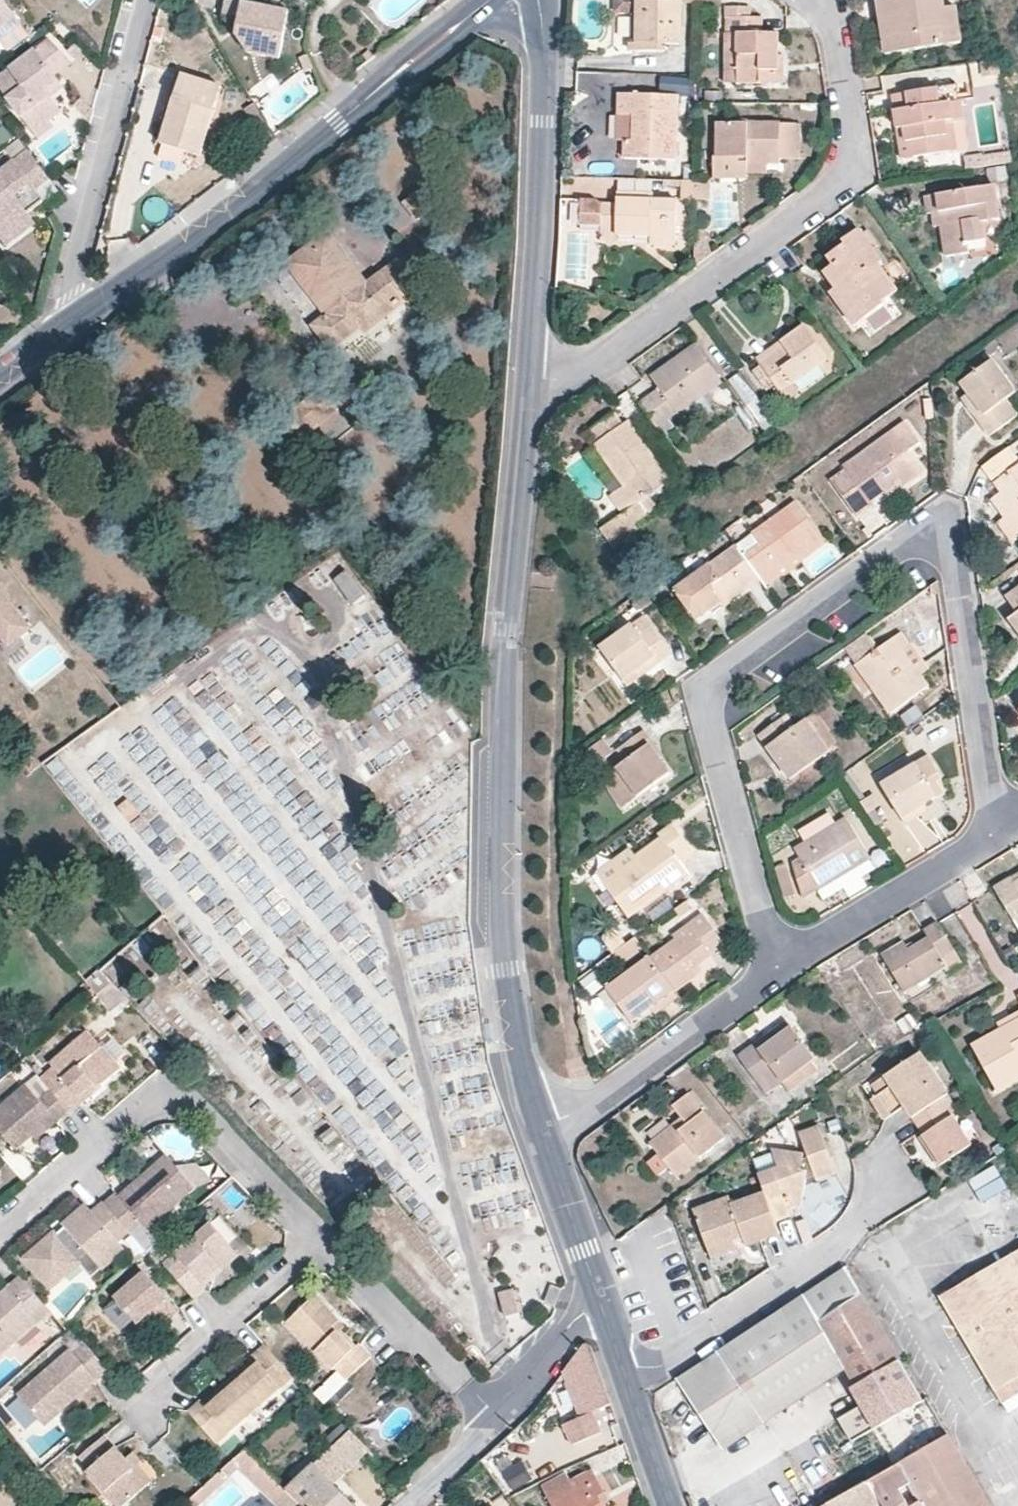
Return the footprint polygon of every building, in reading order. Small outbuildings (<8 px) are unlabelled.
[(3,0),(0,0),(0,40),(0,41),(20,26),(21,25),(3,0)] [(289,9),(233,0),(225,0),(223,14),(239,17),(236,35),(248,54),(281,59),(289,9)] [(616,11),(634,11),(638,12),(638,0),(616,0),(616,11)] [(638,12),(634,11),(632,14),(631,51),(670,51),(671,44),(680,44),(681,0),(638,0),(638,12)] [(956,6),(946,8),(944,0),(879,0),(877,0),(886,55),(962,42),(956,6)] [(779,55),(779,33),(762,33),(762,16),(750,17),(750,7),(725,6),(725,82),(784,82),(784,55),(779,55)] [(9,52),(29,37),(20,26),(0,41),(9,52)] [(60,80),(55,74),(72,61),(49,38),(0,75),(0,88),(33,132),(49,120),(62,110),(52,98),(47,91),(60,80)] [(76,60),(87,50),(77,41),(67,50),(76,60)] [(314,69),(309,54),(300,57),(306,72),(314,69)] [(996,72),(995,63),(984,65),(986,74),(996,72)] [(201,156),(222,87),(181,74),(160,144),(161,144),(185,151),(201,156)] [(52,98),(65,88),(60,80),(47,91),(52,98)] [(951,151),(946,124),(963,121),(957,84),(891,95),(896,128),(903,127),(905,142),(910,141),(913,157),(951,151)] [(698,118),(698,92),(690,91),(690,118),(698,118)] [(677,161),(680,95),(619,93),(617,140),(625,140),(624,158),(677,161)] [(266,122),(254,102),(245,108),(257,127),(266,122)] [(38,139),(54,127),(49,120),(33,132),(38,139)] [(797,159),(797,122),(717,122),(717,157),(746,158),(747,163),(764,163),(780,163),(780,159),(797,159)] [(10,136),(0,123),(0,143),(10,136)] [(958,150),(953,123),(946,124),(951,151),(958,150)] [(913,157),(910,141),(905,142),(903,127),(896,128),(902,159),(913,157)] [(185,151),(161,144),(157,156),(181,164),(185,151)] [(37,189),(51,179),(29,149),(0,171),(0,234),(28,213),(45,200),(37,189)] [(764,173),(764,163),(747,163),(746,172),(764,173)] [(696,181),(696,164),(685,164),(684,181),(696,181)] [(696,200),(696,181),(684,181),(682,181),(682,187),(681,200),(696,200)] [(440,202),(426,184),(404,201),(419,220),(440,202)] [(928,213),(932,213),(939,212),(941,226),(945,256),(968,253),(967,243),(987,240),(984,222),(1000,219),(996,185),(925,195),(928,213)] [(676,246),(677,198),(617,197),(617,203),(603,202),(603,226),(600,226),(600,241),(616,241),(616,236),(651,236),(651,245),(676,246)] [(603,202),(603,199),(580,198),(579,225),(600,226),(603,226),(603,202)] [(941,226),(939,212),(932,213),(935,226),(941,226)] [(37,224),(28,213),(0,234),(0,238),(6,247),(37,224)] [(899,291),(879,264),(883,261),(859,228),(843,240),(845,243),(827,256),(833,264),(823,271),(835,288),(840,285),(865,319),(885,304),(884,302),(899,291)] [(395,309),(423,288),(399,258),(368,283),(327,231),(286,263),(324,313),(311,324),(332,350),(391,304),(395,309)] [(865,319),(840,285),(835,288),(830,292),(855,326),(865,319)] [(805,325),(781,342),(784,346),(760,364),(763,369),(755,374),(773,398),(781,392),(793,383),(793,384),(829,359),(805,325)] [(987,352),(999,344),(995,340),(984,348),(987,352)] [(760,364),(784,346),(781,342),(757,360),(760,364)] [(702,395),(722,381),(696,345),(652,378),(659,389),(639,404),(657,428),(670,419),(677,414),(696,400),(702,395)] [(1007,400),(1017,392),(992,359),(960,382),(968,393),(962,397),(990,437),(1017,416),(1017,415),(1007,400)] [(793,384),(793,383),(781,392),(788,403),(800,394),(793,384)] [(302,440),(338,413),(322,392),(286,420),(302,440)] [(688,429),(713,410),(702,395),(696,400),(677,414),(688,429)] [(648,449),(627,420),(622,423),(614,411),(590,429),(598,440),(594,444),(624,485),(610,495),(623,513),(600,529),(610,543),(635,524),(649,514),(640,502),(670,480),(658,463),(648,449)] [(670,430),(676,427),(670,419),(657,428),(666,440),(673,435),(670,430)] [(924,472),(908,450),(920,442),(905,421),(844,466),(846,469),(831,480),(858,517),(873,506),(871,502),(884,492),(901,480),(905,486),(924,472)] [(667,457),(656,443),(648,449),(658,463),(667,457)] [(1009,447),(983,467),(1001,492),(991,499),(1004,518),(1002,519),(1017,541),(1017,540),(1017,459),(1009,447)] [(888,497),(905,486),(901,480),(884,492),(888,497)] [(828,544),(796,500),(736,544),(761,580),(766,587),(783,574),(782,573),(775,564),(788,555),(794,564),(800,560),(803,563),(828,544)] [(1017,541),(1002,519),(998,522),(1014,544),(1017,541)] [(614,549),(639,530),(635,524),(610,543),(614,549)] [(736,544),(674,589),(697,621),(723,602),(725,606),(761,580),(736,544)] [(782,573),(794,564),(788,555),(775,564),(782,573)] [(1017,569),(1017,568),(1016,565),(990,583),(993,587),(1017,569)] [(364,595),(346,571),(334,580),(353,604),(364,595)] [(1017,631),(1017,587),(1006,596),(1017,612),(1009,618),(1017,631)] [(9,647),(32,628),(1,588),(0,589),(0,636),(9,647)] [(639,613),(652,603),(646,594),(632,605),(639,613)] [(673,654),(645,614),(599,648),(623,681),(643,667),(647,672),(673,654)] [(867,632),(846,647),(857,663),(858,666),(874,688),(892,713),(929,686),(922,675),(919,677),(901,653),(911,646),(901,632),(878,648),(867,632)] [(929,671),(911,646),(901,653),(919,677),(922,675),(929,671)] [(874,688),(858,666),(850,673),(865,695),(874,688)] [(628,686),(647,672),(643,667),(623,681),(628,686)] [(790,780),(839,745),(815,712),(796,726),(787,713),(757,734),(790,780)] [(623,808),(671,773),(650,743),(653,741),(644,729),(618,749),(626,761),(601,779),(623,808)] [(596,765),(613,753),(603,739),(587,751),(596,765)] [(41,764),(28,749),(18,757),(31,772),(41,764)] [(925,805),(945,792),(938,781),(943,778),(929,754),(881,783),(906,825),(929,811),(925,805)] [(867,798),(847,771),(841,775),(861,803),(867,798)] [(880,806),(873,794),(867,798),(861,803),(869,815),(874,811),(880,806)] [(882,822),(874,811),(869,815),(877,826),(882,822)] [(827,813),(801,829),(808,840),(825,830),(833,825),(827,813)] [(804,899),(871,857),(846,817),(833,825),(825,830),(808,840),(794,849),(800,857),(792,862),(804,899)] [(629,917),(690,874),(682,864),(695,855),(675,827),(636,855),(640,861),(606,886),(629,917)] [(606,886),(640,861),(636,855),(632,849),(597,874),(606,886)] [(795,895),(786,864),(776,867),(786,898),(795,895)] [(1015,883),(1012,877),(995,888),(1014,919),(1017,917),(1017,881),(1015,883)] [(692,909),(686,901),(675,909),(681,917),(692,909)] [(699,964),(711,954),(705,946),(719,935),(703,913),(689,924),(691,926),(675,937),(650,956),(675,991),(697,976),(692,969),(699,964)] [(962,962),(938,922),(924,930),(928,937),(909,949),(905,941),(882,955),(904,991),(944,968),(947,972),(962,962)] [(675,937),(691,926),(689,924),(673,935),(675,937)] [(711,954),(725,944),(719,935),(705,946),(711,954)] [(675,991),(650,956),(606,988),(632,1023),(651,1009),(675,991)] [(697,976),(703,971),(699,964),(692,969),(697,976)] [(111,982),(100,970),(86,982),(97,995),(98,994),(111,982)] [(126,998),(111,982),(98,994),(113,1011),(126,998)] [(655,1014),(679,996),(675,991),(651,1009),(655,1014)] [(1017,1019),(1017,1013),(998,1024),(1000,1029),(1017,1019)] [(1000,1029),(972,1044),(998,1091),(1017,1079),(1017,1019),(1000,1029)] [(791,1026),(787,1020),(768,1033),(773,1040),(791,1026)] [(822,1069),(791,1026),(773,1040),(768,1033),(738,1056),(766,1095),(783,1083),(789,1093),(822,1069)] [(103,1086),(122,1069),(88,1031),(50,1064),(53,1068),(40,1079),(66,1108),(92,1085),(103,1086)] [(949,1093),(921,1052),(886,1075),(892,1085),(879,1094),(872,1098),(885,1118),(906,1105),(913,1117),(949,1093)] [(892,1085),(886,1075),(872,1084),(879,1094),(892,1085)] [(67,1110),(66,1108),(50,1090),(39,1099),(26,1084),(0,1106),(0,1131),(16,1150),(33,1136),(55,1117),(56,1119),(67,1110)] [(71,1114),(103,1086),(92,1085),(66,1108),(67,1110),(69,1112),(71,1114)] [(677,1177),(726,1138),(690,1092),(672,1107),(682,1118),(687,1124),(678,1131),(673,1125),(650,1143),(655,1149),(644,1158),(657,1176),(669,1167),(677,1177)] [(973,1145),(953,1115),(960,1110),(949,1093),(913,1117),(924,1134),(920,1137),(939,1167),(973,1145)] [(37,1140),(69,1112),(67,1110),(56,1119),(55,1117),(33,1136),(37,1140)] [(678,1131),(687,1124),(682,1118),(673,1125),(678,1131)] [(836,1173),(819,1125),(799,1132),(817,1181),(836,1173)] [(802,1169),(805,1152),(771,1147),(778,1167),(802,1170),(802,1169)] [(149,1229),(196,1188),(166,1154),(119,1195),(117,1193),(104,1204),(127,1231),(146,1252),(150,1249),(160,1241),(149,1229)] [(969,1178),(981,1199),(1005,1186),(993,1164),(969,1178)] [(803,1206),(808,1170),(802,1169),(802,1170),(778,1167),(759,1174),(765,1192),(776,1221),(792,1216),(790,1210),(803,1206)] [(780,1233),(765,1192),(732,1204),(729,1197),(694,1210),(708,1250),(734,1240),(743,1237),(746,1246),(780,1233)] [(48,1289),(77,1262),(88,1253),(101,1269),(125,1248),(117,1240),(127,1231),(104,1204),(94,1213),(87,1206),(64,1226),(66,1229),(71,1234),(62,1242),(57,1237),(55,1234),(24,1262),(48,1289)] [(239,1255),(211,1223),(173,1256),(163,1264),(192,1296),(205,1285),(202,1282),(220,1266),(222,1269),(239,1255)] [(62,1242),(71,1234),(66,1229),(57,1237),(62,1242)] [(737,1249),(734,1240),(708,1250),(711,1258),(737,1249)] [(173,1256),(160,1241),(150,1249),(163,1264),(173,1256)] [(939,1297),(995,1391),(1017,1377),(1017,1250),(939,1297)] [(101,1269),(88,1253),(77,1262),(91,1278),(101,1269)] [(205,1285),(222,1269),(220,1266),(202,1282),(205,1285)] [(925,1399),(847,1266),(676,1378),(723,1449),(845,1369),(866,1405),(840,1421),(852,1442),(925,1399)] [(133,1320),(138,1325),(156,1309),(161,1315),(167,1321),(178,1311),(144,1272),(114,1298),(116,1300),(105,1310),(122,1330),(133,1320)] [(51,1312),(21,1277),(0,1296),(0,1356),(51,1312)] [(555,1307),(562,1289),(551,1285),(545,1302),(555,1307)] [(520,1313),(514,1288),(499,1292),(505,1317),(520,1313)] [(356,1346),(341,1330),(336,1325),(340,1321),(314,1295),(287,1321),(333,1370),(336,1368),(348,1380),(372,1357),(358,1344),(356,1346)] [(161,1315),(156,1309),(138,1325),(143,1331),(161,1315)] [(345,1326),(340,1321),(336,1325),(341,1330),(345,1326)] [(73,1351),(84,1342),(72,1328),(61,1338),(70,1349),(73,1351)] [(45,1426),(109,1371),(84,1342),(73,1351),(70,1349),(17,1395),(45,1426)] [(255,1411),(294,1378),(264,1344),(252,1356),(258,1362),(244,1374),(232,1385),(255,1411)] [(612,1404),(592,1348),(590,1347),(588,1346),(583,1346),(581,1347),(565,1370),(581,1415),(562,1422),(569,1443),(600,1432),(593,1411),(612,1404)] [(232,1385),(244,1374),(240,1369),(228,1379),(232,1385)] [(1017,1396),(1017,1377),(995,1391),(1003,1405),(1017,1396)] [(232,1385),(228,1379),(215,1390),(220,1395),(232,1385)] [(255,1411),(232,1385),(220,1395),(207,1407),(201,1400),(188,1411),(217,1444),(255,1411)] [(0,1404),(0,1418),(10,1431),(17,1425),(0,1404)] [(366,1447),(350,1430),(341,1438),(359,1457),(368,1449),(366,1447)] [(138,1465),(134,1469),(126,1458),(105,1434),(80,1457),(90,1469),(87,1472),(116,1505),(125,1505),(153,1482),(138,1465)] [(951,1434),(899,1463),(911,1484),(921,1501),(924,1505),(992,1505),(951,1434)] [(359,1457),(341,1438),(335,1445),(314,1463),(332,1482),(359,1457)] [(244,1450),(232,1461),(239,1467),(279,1505),(302,1505),(286,1490),(244,1450)] [(142,1462),(133,1452),(126,1458),(134,1469),(138,1465),(142,1462)] [(497,1464),(512,1492),(530,1482),(520,1465),(512,1469),(507,1459),(497,1464)] [(232,1461),(184,1505),(185,1505),(196,1505),(239,1467),(232,1461)] [(314,1463),(286,1490),(302,1505),(355,1505),(332,1482),(314,1463)] [(900,1490),(911,1484),(899,1463),(868,1480),(883,1505),(909,1505),(900,1490)] [(605,1493),(592,1470),(571,1481),(567,1474),(542,1486),(552,1505),(603,1505),(598,1497),(605,1493)] [(868,1480),(823,1505),(881,1505),(883,1505),(868,1480)] [(605,1493),(598,1497),(603,1505),(609,1505),(610,1505),(605,1493)]
